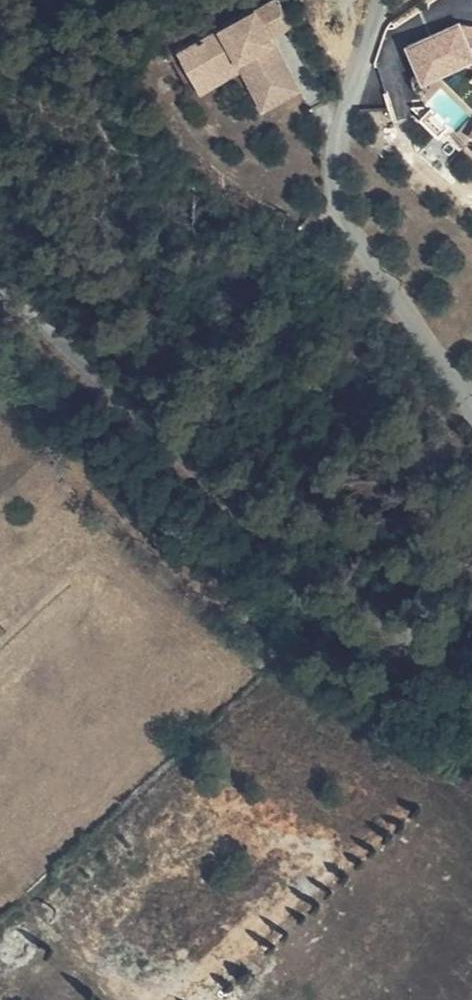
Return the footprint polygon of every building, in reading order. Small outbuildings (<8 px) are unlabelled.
[(267,34),(249,8),(229,22),(245,46),(267,34)] [(245,46),(229,22),(177,58),(196,86),(216,74),(222,83),(247,119),(281,97),(245,46)] [(411,48),(424,81),(471,62),(471,24),(411,48)] [(196,86),(177,58),(157,71),(181,108),(222,83),(216,74),(196,86)]
